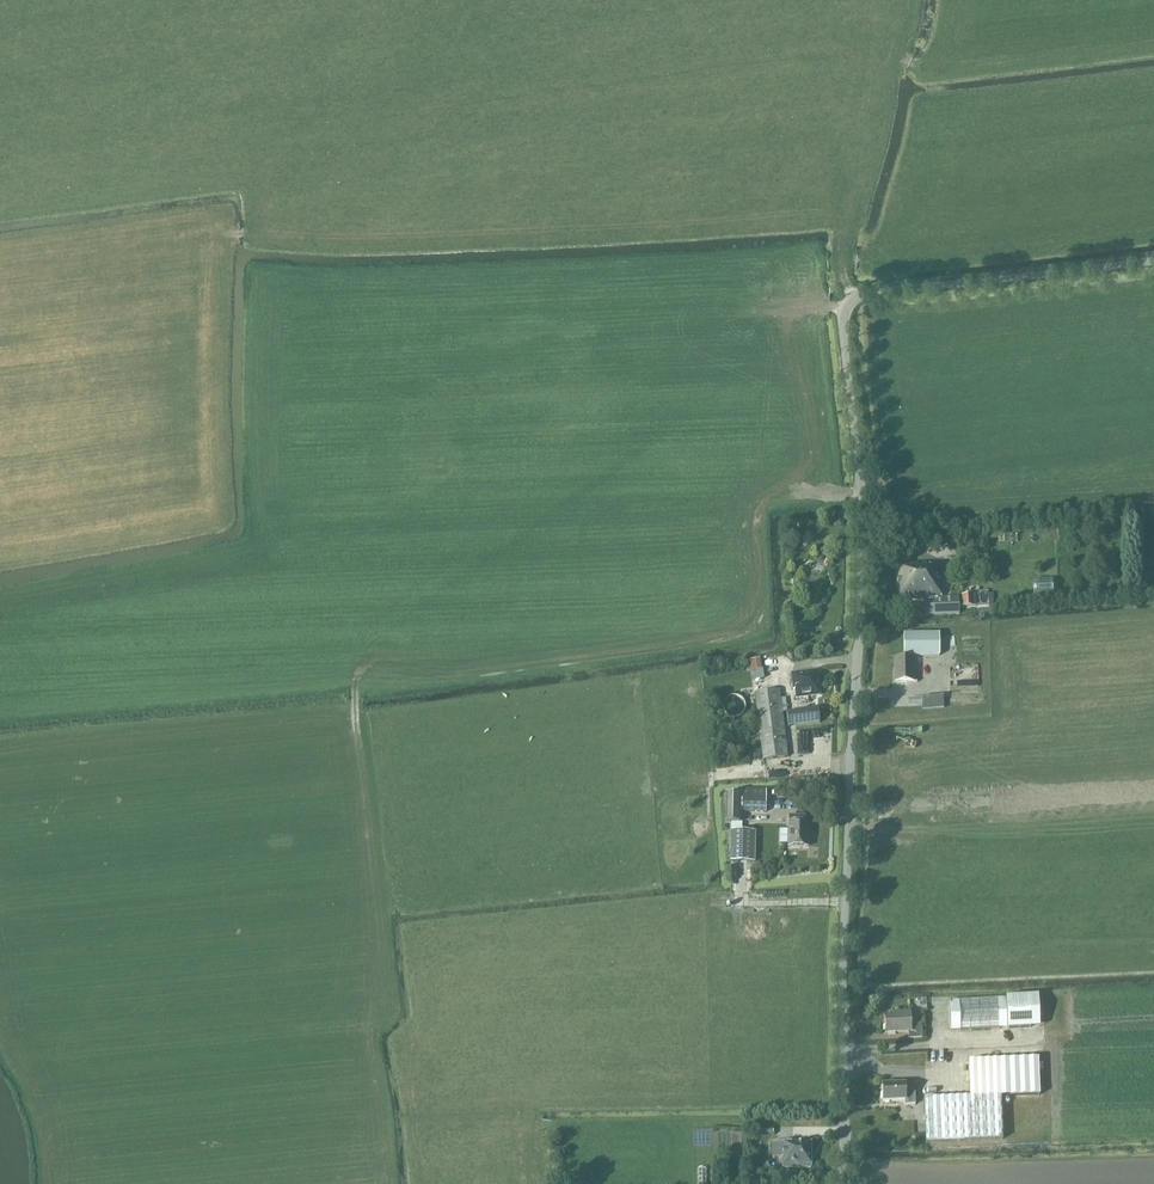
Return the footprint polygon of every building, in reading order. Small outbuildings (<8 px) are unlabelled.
[(816,564),(823,566),(827,557),(820,554),(816,564)] [(927,615),(959,614),(958,598),(942,598),(941,572),(939,572),(939,563),(897,564),(898,600),(926,599),(927,615)] [(972,595),(962,595),(963,606),(973,606),(972,595)] [(940,634),(904,635),(904,656),(940,656),(940,634)] [(749,659),(751,669),(762,667),(761,657),(749,659)] [(895,683),(917,682),(914,682),(913,658),(895,659),(895,667),(896,667),(896,682),(895,682),(895,683)] [(821,696),(818,671),(791,674),(793,691),(795,691),(796,699),(821,696)] [(780,690),(755,693),(763,760),(788,757),(783,712),(787,712),(786,698),(781,699),(780,690)] [(739,717),(743,715),(745,712),(746,708),(745,704),(743,701),(741,699),(739,697),(736,696),(731,697),(728,698),(725,702),(723,705),(723,708),(724,712),(726,714),(728,717),(731,718),(735,718),(739,717)] [(943,696),(922,698),(910,698),(910,706),(922,706),(922,711),(944,709),(943,696)] [(788,713),(786,713),(789,727),(820,723),(818,709),(788,713)] [(809,739),(816,752),(829,746),(827,741),(822,743),(817,735),(809,739)] [(767,790),(741,789),(741,813),(766,813),(767,790)] [(725,794),(725,823),(731,823),(740,823),(741,795),(725,794)] [(789,844),(789,847),(808,847),(809,823),(804,823),(804,817),(789,817),(789,830),(789,844)] [(731,831),(730,862),(754,863),(755,832),(742,831),(743,823),(740,823),(731,823),(731,831)] [(1028,997),(1006,998),(1006,999),(1008,1029),(1030,1027),(1040,1027),(1038,996),(1028,997)] [(1006,999),(950,1001),(951,1031),(1008,1029),(1006,999)] [(909,1039),(924,1038),(923,1025),(911,1025),(911,1013),(895,1014),(895,1016),(886,1017),(887,1033),(909,1033),(909,1039)] [(1038,1059),(1000,1060),(1001,1097),(1040,1095),(1038,1059)] [(1003,1139),(1001,1097),(1000,1060),(968,1062),(969,1098),(970,1105),(940,1106),(939,1099),(923,1100),(925,1143),(1003,1139)] [(906,1105),(915,1105),(915,1085),(883,1085),(883,1102),(906,1101),(906,1105)] [(773,1142),(773,1158),(782,1158),(782,1168),(812,1168),(812,1142),(783,1142),(773,1142)] [(697,1169),(698,1183),(707,1183),(707,1169),(697,1169)]
